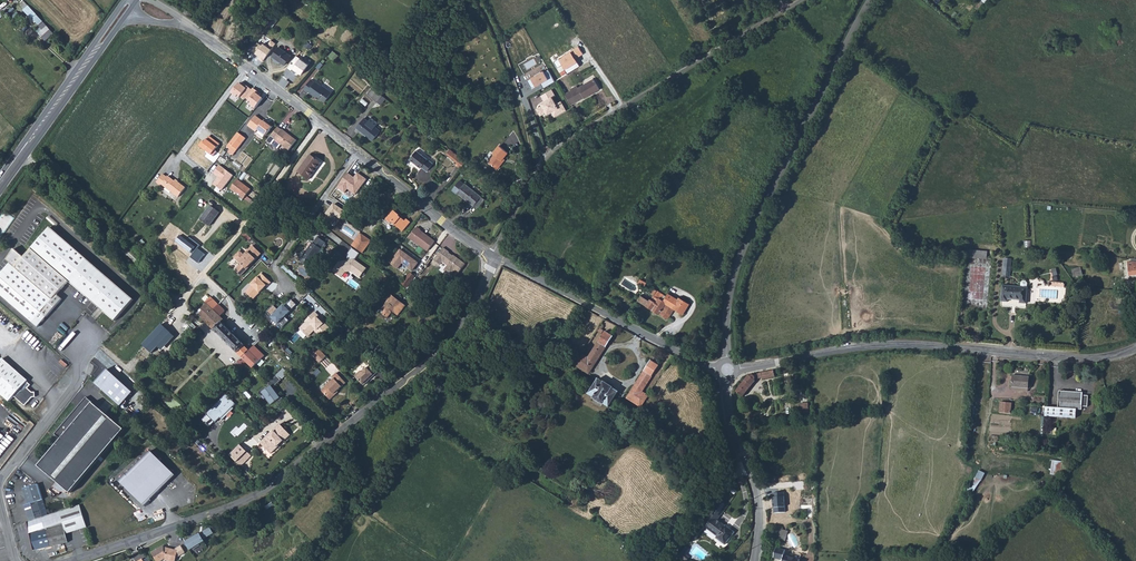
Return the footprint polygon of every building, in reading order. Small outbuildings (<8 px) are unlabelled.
[(22,0),(17,5),(30,20),(31,19),(37,26),(42,22),(22,0)] [(39,16),(42,13),(36,6),(33,8),(39,16)] [(193,14),(183,8),(181,11),(191,18),(193,14)] [(327,38),(338,25),(328,17),(317,31),(327,38)] [(271,28),(277,22),(277,21),(273,18),(268,25),(271,28)] [(561,28),(558,22),(549,28),(553,34),(561,28)] [(41,31),(38,35),(44,41),(52,34),(43,24),(38,28),(39,29),(41,31)] [(351,55),(361,41),(356,38),(346,52),(351,55)] [(584,52),(578,44),(572,48),(572,49),(561,56),(567,67),(579,60),(577,57),(584,52)] [(285,65),(291,56),(279,47),(272,56),(285,65)] [(545,69),(532,76),(537,85),(550,78),(545,69)] [(332,92),(322,85),(322,86),(315,81),(315,82),(311,79),(304,89),(308,92),(309,91),(317,97),(318,96),(320,97),(319,98),(325,102),(332,92)] [(571,91),(577,101),(584,97),(584,98),(593,93),(592,91),(599,88),(594,79),(578,88),(577,86),(570,89),(571,91)] [(248,90),(239,83),(231,93),(240,100),(248,90)] [(377,102),(382,96),(380,93),(373,87),(368,93),(377,102)] [(556,104),(552,98),(555,96),(551,89),(541,95),(545,102),(543,102),(542,105),(542,106),(537,109),(541,115),(546,112),(547,114),(552,112),(555,116),(566,110),(561,102),(556,104)] [(565,94),(571,105),(577,101),(571,91),(565,94)] [(248,104),(256,110),(264,99),(256,94),(248,104)] [(382,96),(377,102),(380,105),(386,98),(382,96)] [(264,121),(263,122),(256,116),(248,126),(256,132),(258,130),(266,136),(273,126),(268,123),(267,124),(264,121)] [(380,131),(375,127),(378,123),(371,117),(368,121),(364,118),(357,128),(373,140),(380,131)] [(281,130),(278,127),(267,141),(271,144),(278,149),(281,145),(289,151),(297,141),(282,129),(281,130)] [(238,132),(227,147),(235,153),(246,138),(238,132)] [(203,141),(198,146),(214,158),(218,152),(216,150),(222,143),(211,134),(205,142),(203,141)] [(502,160),(508,153),(499,146),(493,154),(495,155),(489,162),(497,169),(503,161),(502,160)] [(433,163),(416,150),(409,159),(421,168),(422,167),(427,171),(433,163)] [(456,164),(461,168),(466,162),(457,155),(454,152),(451,157),(457,162),(456,164)] [(309,180),(321,163),(310,155),(298,172),(309,180)] [(234,175),(221,165),(214,174),(218,177),(213,184),(222,191),(234,175)] [(355,176),(348,171),(337,186),(355,200),(370,179),(358,171),(355,176)] [(162,185),(178,197),(185,188),(175,180),(174,181),(168,176),(167,177),(163,174),(157,182),(161,186),(162,185)] [(230,189),(244,199),(251,190),(237,180),(234,185),(230,189)] [(481,196),(465,183),(457,193),(474,206),(474,205),(481,196)] [(502,190),(496,186),(493,190),(499,194),(502,190)] [(478,208),(485,199),(481,196),(474,205),(478,208)] [(335,200),(326,213),(334,219),(337,214),(342,218),(348,210),(335,200)] [(207,210),(200,219),(209,226),(219,213),(212,207),(209,211),(207,210)] [(400,216),(392,209),(389,213),(391,214),(386,220),(391,223),(392,221),(396,224),(395,225),(403,232),(410,222),(407,219),(405,221),(399,216),(400,216)] [(0,219),(0,236),(2,237),(16,218),(6,211),(0,219)] [(68,282),(116,322),(135,301),(87,260),(50,227),(24,258),(14,249),(7,260),(10,263),(0,275),(0,295),(37,328),(62,299),(57,295),(68,282)] [(428,251),(435,242),(420,231),(421,230),(417,227),(409,238),(428,251)] [(352,245),(353,246),(362,234),(360,233),(352,245)] [(362,234),(353,246),(363,253),(371,241),(362,234)] [(314,260),(322,250),(322,249),(321,249),(326,243),(318,237),(313,243),(302,258),(303,258),(310,263),(311,264),(314,260)] [(261,254),(253,246),(244,255),(240,251),(234,257),(241,264),(235,270),(241,276),(247,270),(246,269),(261,254)] [(405,250),(400,247),(389,262),(398,269),(403,262),(413,270),(420,261),(405,250)] [(466,264),(458,258),(457,259),(449,253),(450,253),(443,248),(434,260),(441,265),(442,262),(459,274),(466,264)] [(314,260),(317,263),(325,252),(322,250),(314,260)] [(986,259),(987,251),(965,250),(965,253),(965,254),(964,257),(986,259)] [(308,266),(310,263),(303,258),(301,262),(308,266)] [(361,277),(367,268),(354,258),(339,261),(333,269),(343,276),(347,271),(352,270),(361,277)] [(1010,277),(1012,259),(1004,258),(1003,276),(1010,277)] [(1129,276),(1135,276),(1135,262),(1128,262),(1127,262),(1129,276)] [(300,278),(283,263),(280,266),(296,282),(300,278)] [(417,272),(414,276),(415,276),(416,277),(424,267),(421,265),(419,267),(416,271),(417,272)] [(1082,275),(1081,268),(1072,270),(1074,277),(1082,275)] [(267,287),(271,283),(262,273),(251,284),(252,286),(246,292),(253,300),(267,286),(267,287)] [(402,284),(407,288),(415,276),(414,276),(411,273),(402,284)] [(1026,304),(1028,288),(1027,287),(1027,283),(1026,281),(1023,281),(1021,283),(1021,287),(1002,285),(1001,302),(1007,302),(1008,300),(1020,300),(1020,303),(1026,304)] [(651,309),(659,314),(659,313),(668,319),(675,309),(683,314),(690,304),(679,297),(678,299),(668,293),(666,296),(653,288),(650,293),(654,295),(651,299),(650,299),(649,300),(641,295),(638,300),(652,309),(651,309)] [(398,316),(406,306),(392,295),(382,309),(385,311),(383,314),(388,318),(393,312),(398,316)] [(220,316),(214,310),(218,305),(211,298),(206,303),(207,304),(201,309),(197,313),(203,320),(204,320),(211,327),(220,316)] [(274,305),(267,312),(272,317),(279,324),(283,328),(289,321),(285,317),(297,305),(292,300),(285,307),(283,309),(282,307),(279,310),(274,305)] [(220,316),(225,311),(218,305),(214,310),(220,316)] [(314,313),(306,321),(307,322),(300,329),(308,337),(315,330),(321,337),(330,328),(318,317),(319,316),(315,313),(314,313)] [(211,327),(214,330),(239,354),(242,357),(249,351),(245,346),(221,322),(224,319),(220,316),(211,327)] [(577,367),(589,374),(589,373),(613,337),(605,331),(588,357),(582,354),(575,365),(577,367)] [(272,338),(268,344),(265,346),(270,351),(276,345),(277,343),(272,338)] [(249,351),(242,357),(247,363),(248,363),(253,368),(265,356),(254,346),(249,351)] [(320,363),(327,356),(317,346),(310,353),(320,363)] [(3,358),(0,361),(0,393),(9,402),(14,396),(25,406),(33,397),(35,397),(35,392),(32,392),(28,388),(31,385),(27,382),(28,381),(3,358)] [(627,398),(641,407),(648,395),(642,392),(659,366),(651,360),(627,398)] [(244,366),(238,361),(234,366),(239,371),(240,370),(241,369),(244,366)] [(361,371),(355,376),(364,386),(378,373),(371,365),(362,373),(361,371)] [(289,373),(284,369),(277,375),(282,380),(289,373)] [(743,397),(755,381),(754,380),(755,379),(762,377),(762,379),(775,377),(774,371),(751,375),(750,376),(749,376),(736,392),(743,397)] [(296,378),(290,372),(289,373),(282,380),(288,386),(296,378)] [(322,390),(331,400),(335,395),(335,394),(338,391),(346,383),(337,373),(333,377),(334,379),(322,390)] [(1028,388),(1029,377),(1030,374),(1013,373),(1013,375),(1012,387),(1028,388)] [(240,384),(244,380),(240,376),(239,376),(236,374),(233,377),(240,384)] [(282,380),(277,375),(270,381),(268,383),(271,386),(273,388),(282,380)] [(603,403),(609,407),(613,400),(618,392),(613,388),(604,382),(598,379),(598,380),(589,394),(588,394),(594,398),(594,399),(603,404),(603,403)] [(240,384),(245,390),(246,389),(249,386),(244,380),(240,384)] [(273,388),(271,386),(263,391),(269,399),(268,400),(272,405),(278,400),(282,397),(273,388)] [(574,390),(581,394),(583,391),(583,390),(576,386),(574,390)] [(1087,407),(1088,396),(1083,395),(1083,393),(1059,391),(1058,408),(1046,407),(1045,416),(1076,418),(1076,410),(1082,410),(1082,407),(1087,407)] [(218,424),(237,402),(226,393),(208,415),(218,424)] [(61,440),(39,466),(71,493),(99,459),(101,461),(104,459),(101,457),(124,429),(86,397),(55,434),(61,440)] [(1010,414),(1012,403),(1000,402),(999,413),(1010,414)] [(809,413),(808,403),(800,404),(801,414),(809,413)] [(1099,435),(1109,420),(1105,417),(1100,424),(1101,424),(1096,432),(1099,435)] [(284,442),(290,435),(280,424),(273,431),(274,431),(268,437),(267,437),(260,443),(271,454),(278,447),(277,447),(283,441),(284,442)] [(246,451),(240,445),(230,455),(236,461),(246,451)] [(120,480),(146,506),(152,500),(176,476),(150,451),(127,474),(126,474),(120,480)] [(241,466),(251,455),(246,451),(236,461),(237,462),(241,466)] [(1060,480),(1063,462),(1053,460),(1051,474),(1054,475),(1053,479),(1060,480)] [(975,493),(986,473),(980,469),(969,490),(975,493)] [(38,484),(23,489),(28,504),(24,505),(30,521),(43,517),(38,501),(43,499),(38,484)] [(784,492),(772,493),(773,513),(785,512),(784,492)] [(717,520),(727,506),(719,500),(707,517),(710,519),(709,520),(710,521),(706,527),(718,536),(716,538),(725,544),(734,532),(726,526),(725,526),(717,520)] [(27,522),(34,550),(68,542),(66,534),(87,527),(80,505),(48,515),(43,517),(30,521),(27,522)] [(812,518),(811,505),(801,505),(801,509),(807,509),(807,518),(812,518)] [(196,534),(191,537),(192,539),(185,542),(190,550),(194,547),(195,549),(200,546),(199,544),(204,541),(203,539),(213,533),(210,528),(197,536),(196,534)] [(163,546),(151,552),(157,560),(161,560),(165,559),(166,560),(176,560),(176,558),(185,553),(181,546),(174,550),(164,547),(163,546)] [(677,557),(687,560),(689,558),(684,554),(687,550),(684,548),(677,557)] [(800,560),(784,556),(785,551),(776,548),(774,558),(782,560),(800,560)]
